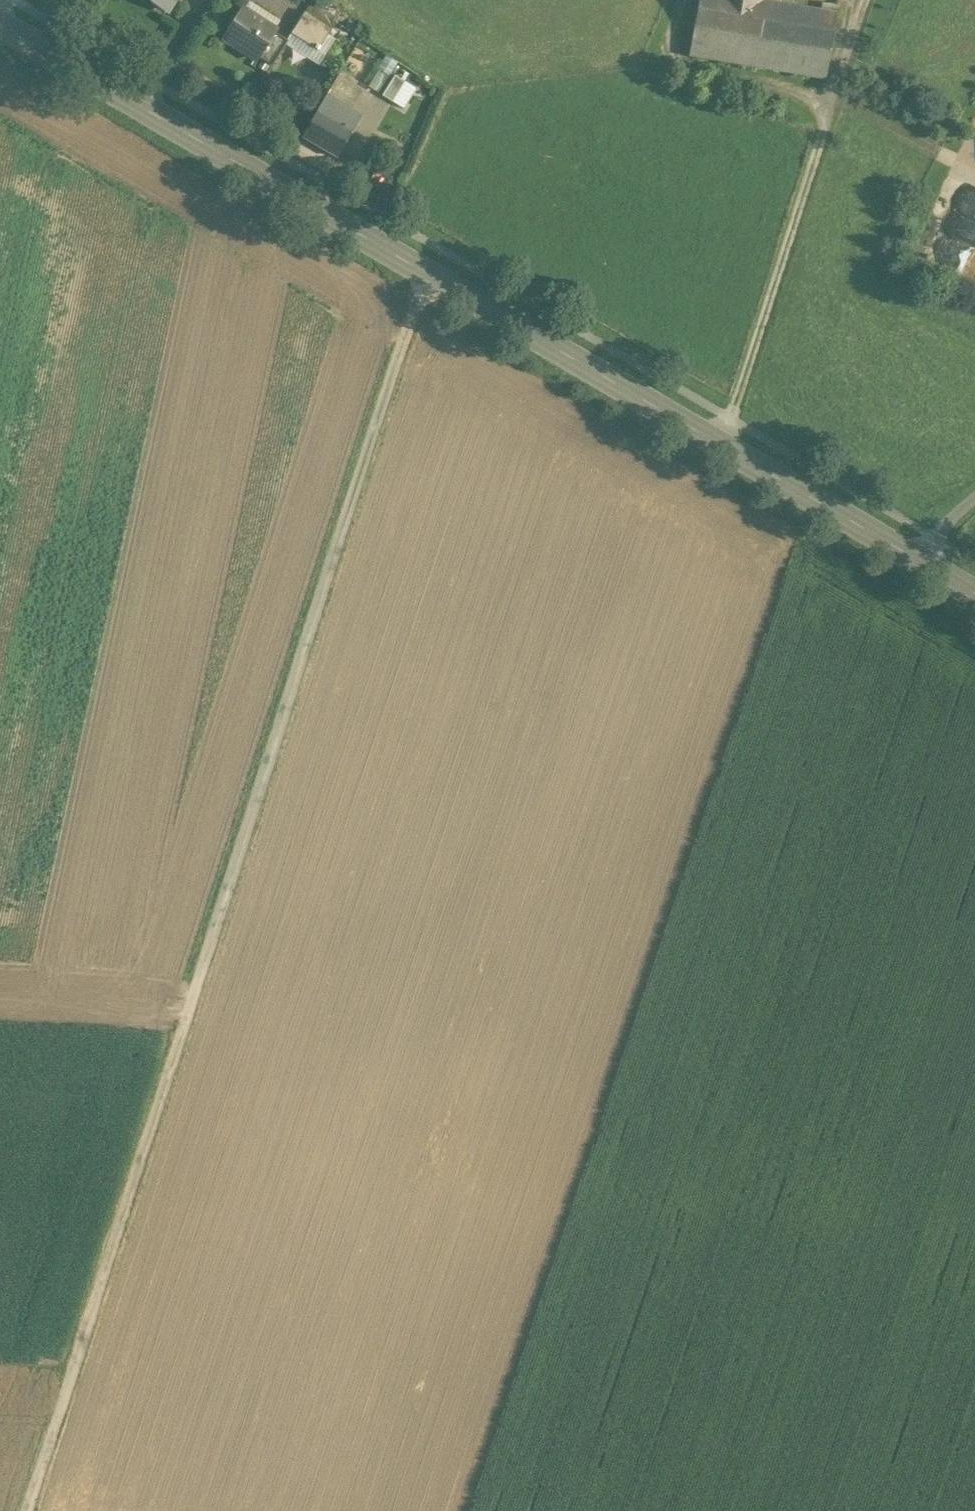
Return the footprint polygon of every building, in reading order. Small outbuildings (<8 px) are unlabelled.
[(167,11),(174,0),(149,0),(167,11)] [(690,56),(713,59),(717,33),(723,0),(701,0),(690,56)] [(751,0),(723,0),(717,33),(832,55),(839,16),(822,13),(783,6),(751,0)] [(822,13),(839,16),(840,8),(825,5),(822,13)] [(277,33),(244,11),(224,40),(257,62),(277,33)] [(285,45),(319,62),(336,29),(301,12),(285,45)] [(827,81),(832,55),(717,33),(713,59),(827,81)] [(347,70),(371,77),(378,54),(355,47),(347,70)] [(390,73),(397,61),(386,54),(367,85),(394,100),(405,81),(390,73)] [(407,80),(411,70),(397,63),(392,74),(407,80)] [(355,131),(320,111),(304,140),(339,160),(355,131)] [(971,186),(949,234),(974,246),(974,188),(971,186)]
